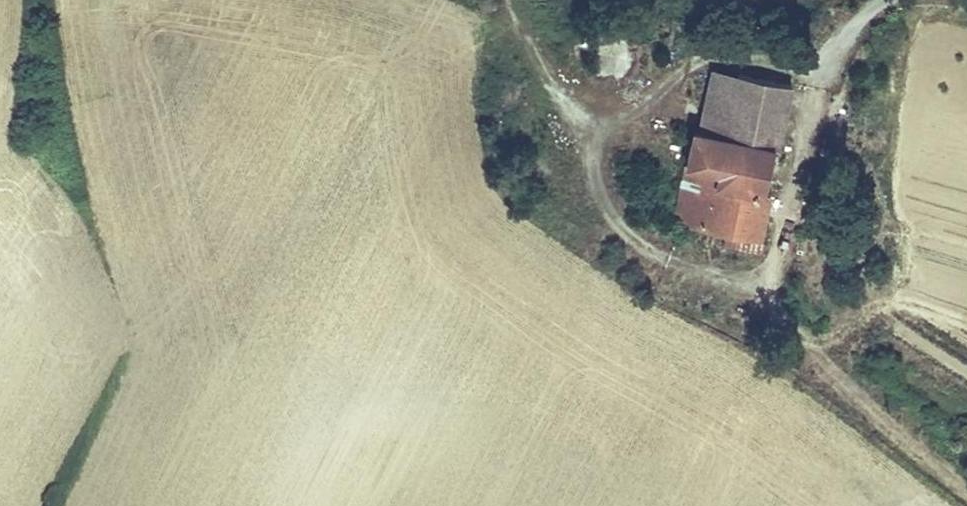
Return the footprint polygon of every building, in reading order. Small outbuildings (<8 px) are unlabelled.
[(794,99),(706,76),(692,133),(686,132),(662,225),(712,237),(758,249),(770,199),(760,198),(770,155),(778,157),(794,99)] [(758,249),(712,237),(708,254),(753,266),(758,249)]
